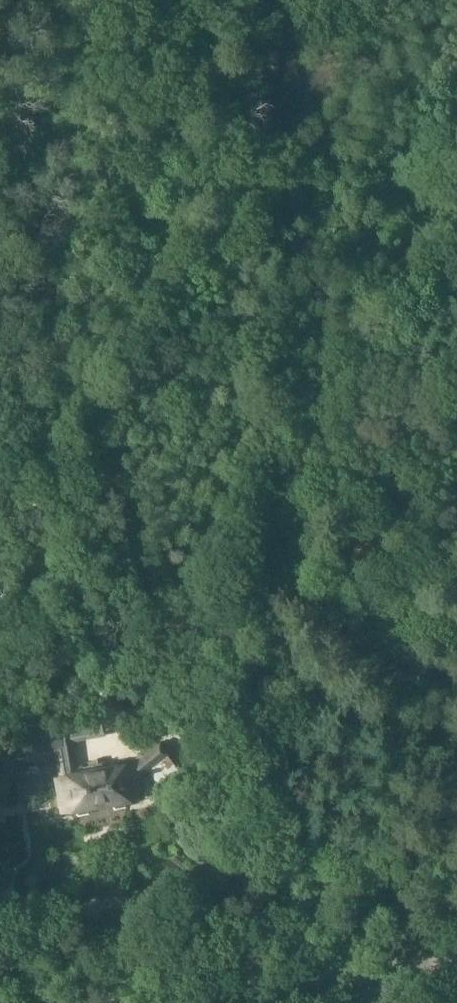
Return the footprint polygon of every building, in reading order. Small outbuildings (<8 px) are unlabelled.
[(0,730),(2,741),(0,741),(0,757),(3,757),(5,766),(57,756),(60,778),(59,778),(65,810),(74,809),(78,814),(87,813),(89,806),(111,803),(114,808),(124,806),(126,800),(138,798),(135,779),(147,771),(148,772),(168,756),(158,743),(142,756),(143,757),(131,766),(103,771),(101,764),(75,769),(70,742),(102,736),(97,712),(0,730)]
